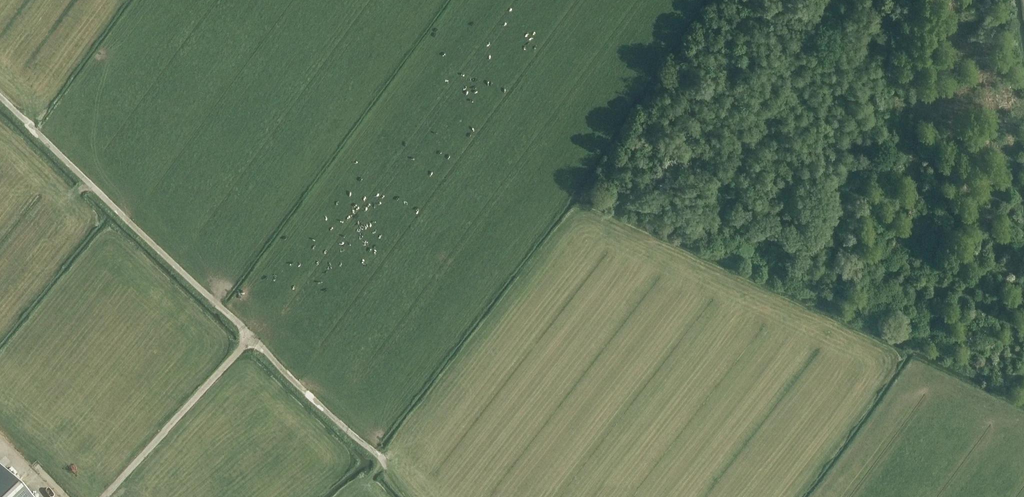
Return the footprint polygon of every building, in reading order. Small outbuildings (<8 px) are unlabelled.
[(0,470),(0,496),(26,496),(0,470)]
